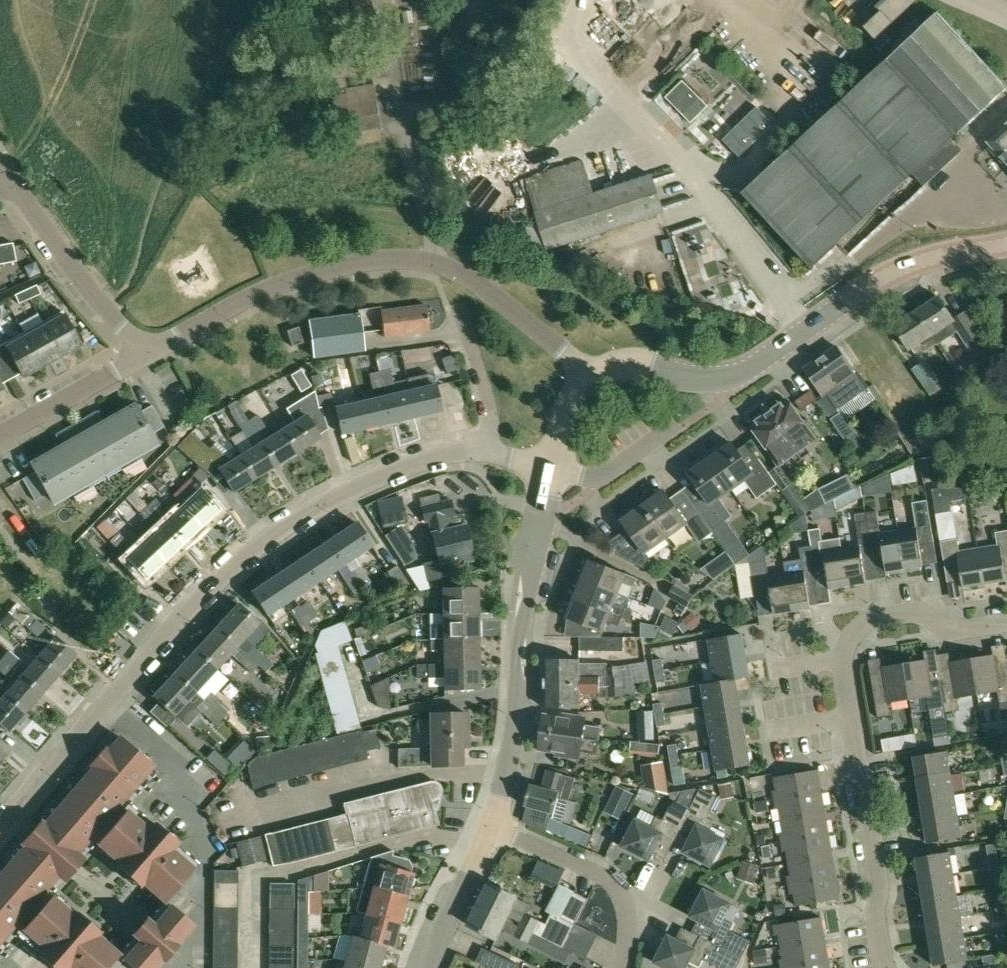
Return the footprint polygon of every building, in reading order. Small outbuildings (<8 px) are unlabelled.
[(876,7),(880,12),(864,27),(876,39),(918,0),(883,0),(876,7)] [(1006,89),(1006,85),(939,12),(927,24),(919,14),(901,31),(909,40),(745,193),(813,267),(917,170),(928,183),(961,152),(949,139),(957,132),(958,134),(1006,89)] [(347,77),(331,80),(335,111),(350,108),(355,132),(384,128),(374,78),(352,82),(352,87),(349,87),(347,77)] [(699,125),(714,147),(735,133),(720,111),(699,125)] [(1006,162),(1006,124),(988,142),(1006,162)] [(600,233),(588,195),(597,191),(584,159),(525,178),(528,186),(519,189),(536,254),(600,233)] [(665,212),(652,174),(588,195),(600,233),(665,212)] [(705,289),(732,279),(725,261),(721,262),(713,241),(704,245),(698,228),(683,234),(705,289)] [(16,261),(13,243),(0,245),(0,264),(16,261)] [(25,290),(30,299),(41,294),(36,285),(25,290)] [(30,299),(25,290),(15,295),(19,304),(30,299)] [(940,296),(917,312),(937,344),(959,330),(953,321),(955,320),(940,296)] [(385,336),(430,330),(427,304),(381,310),(385,336)] [(42,322),(61,355),(80,344),(62,311),(42,322)] [(982,333),(968,311),(955,320),(975,354),(982,333)] [(919,356),(937,344),(917,312),(895,326),(910,349),(913,347),(919,356)] [(310,319),(315,356),(365,350),(360,313),(310,319)] [(24,332),(42,366),(61,355),(42,322),(24,332)] [(287,330),(293,346),(304,342),(299,326),(287,330)] [(11,379),(21,373),(23,376),(42,366),(24,332),(0,346),(0,360),(11,379)] [(866,389),(870,386),(862,374),(857,377),(856,375),(857,374),(837,346),(805,368),(825,396),(828,394),(837,408),(865,388),(866,389)] [(450,382),(462,379),(453,354),(442,358),(450,382)] [(2,388),(0,385),(11,379),(0,360),(0,389),(2,388)] [(931,395),(941,388),(923,361),(913,368),(931,395)] [(391,368),(380,371),(383,386),(394,383),(391,368)] [(373,388),(383,386),(380,371),(369,373),(373,388)] [(407,378),(410,390),(416,416),(442,410),(434,376),(434,375),(429,372),(428,373),(407,378)] [(335,403),(336,407),(342,433),(367,427),(361,401),(347,405),(343,389),(317,395),(320,407),(335,403)] [(879,389),(848,404),(855,418),(885,403),(879,389)] [(315,390),(302,399),(289,407),(298,420),(285,429),(299,451),(321,437),(309,418),(320,410),(319,407),(320,407),(317,395),(316,395),(315,390)] [(410,390),(386,396),(392,421),(416,416),(410,390)] [(814,410),(825,401),(819,392),(807,401),(814,410)] [(361,401),(367,427),(392,421),(386,396),(361,401)] [(818,440),(807,424),(791,402),(784,406),(782,404),(770,413),(802,460),(811,454),(807,448),(818,440)] [(22,479),(35,501),(49,493),(54,503),(92,481),(94,485),(121,469),(119,466),(156,445),(151,435),(164,427),(152,405),(138,413),(134,405),(95,428),(89,417),(65,431),(71,441),(30,464),(36,471),(22,479)] [(831,419),(846,440),(858,432),(843,411),(831,419)] [(802,460),(770,413),(758,421),(760,423),(753,428),(775,460),(784,454),(793,467),(802,461),(802,460)] [(249,419),(277,464),(299,451),(285,429),(275,435),(270,427),(266,426),(258,414),(249,419)] [(251,449),(250,447),(241,453),(242,455),(256,478),(277,464),(249,419),(240,425),(254,448),(251,449)] [(190,457),(200,467),(201,467),(209,474),(210,474),(217,466),(220,469),(234,491),(256,478),(242,455),(241,453),(231,459),(213,444),(209,449),(191,432),(178,447),(190,457)] [(778,484),(760,458),(749,465),(733,442),(709,459),(732,491),(746,481),(758,498),(778,484)] [(705,497),(694,504),(714,532),(713,530),(733,516),(721,499),(732,491),(709,459),(689,473),(705,497)] [(201,467),(200,467),(190,479),(199,487),(209,474),(201,467)] [(818,489),(826,503),(835,498),(836,497),(855,487),(848,475),(818,489)] [(826,503),(825,503),(817,490),(805,498),(796,481),(783,490),(801,515),(826,503)] [(933,488),(937,513),(952,509),(948,486),(933,488)] [(221,508),(204,489),(184,507),(202,526),(221,508)] [(694,504),(684,489),(670,498),(665,490),(643,505),(667,540),(688,525),(700,542),(714,532),(694,504)] [(202,526),(184,507),(172,518),(165,510),(166,509),(155,498),(148,505),(184,543),(202,526)] [(473,559),(466,525),(463,512),(455,514),(451,500),(439,502),(422,506),(426,521),(430,520),(439,559),(423,563),(424,565),(428,581),(449,576),(457,573),(454,562),(457,561),(458,563),(473,559)] [(899,530),(905,568),(924,565),(920,545),(925,544),(924,536),(933,534),(928,500),(913,502),(915,514),(907,515),(908,518),(897,520),(899,530)] [(184,543),(148,505),(140,512),(158,532),(147,541),(165,560),(184,543)] [(619,555),(648,570),(655,564),(647,553),(667,540),(643,505),(622,520),(628,528),(610,541),(619,555)] [(408,522),(406,510),(381,516),(384,528),(408,522)] [(887,571),(905,568),(899,530),(881,533),(877,510),(866,512),(871,543),(877,544),(878,552),(883,551),(887,571)] [(866,512),(855,514),(857,522),(856,522),(860,545),(842,548),(848,586),(867,582),(863,562),(869,561),(867,554),(873,553),(871,543),(866,512)] [(352,571),(362,585),(370,580),(355,556),(372,544),(357,521),(331,539),(346,561),(352,571)] [(412,544),(400,526),(386,535),(398,553),(412,544)] [(830,589),(848,586),(842,548),(840,538),(822,541),(821,529),(809,530),(812,545),(817,578),(818,578),(815,562),(820,561),(822,569),(827,568),(830,589)] [(985,583),(1006,580),(1006,572),(1006,530),(996,532),(998,545),(979,548),(985,583)] [(121,552),(129,544),(119,532),(110,540),(121,552)] [(960,551),(958,538),(941,540),(948,582),(962,579),(964,587),(985,583),(979,548),(960,551)] [(346,561),(331,539),(305,556),(320,579),(346,561)] [(146,578),(165,560),(147,541),(128,559),(146,578)] [(769,576),(764,544),(750,554),(751,563),(756,588),(765,586),(766,595),(772,594),(775,614),(793,611),(787,573),(769,576)] [(739,547),(729,554),(737,564),(746,556),(739,547)] [(279,574),(294,596),(320,579),(305,556),(279,574)] [(590,559),(582,578),(620,593),(624,582),(634,586),(638,577),(590,559)] [(815,561),(804,563),(805,570),(787,573),(793,611),(812,608),(808,588),(813,587),(812,579),(817,578),(815,561)] [(399,589),(409,582),(398,564),(388,571),(399,589)] [(720,577),(710,564),(701,571),(715,580),(720,577)] [(343,577),(353,592),(362,585),(352,571),(343,577)] [(252,591),(267,614),(294,596),(279,574),(252,591)] [(582,578),(574,598),(623,617),(627,608),(616,604),(620,593),(582,578)] [(687,606),(688,607),(695,595),(690,592),(675,585),(669,596),(679,602),(686,605),(687,606)] [(478,586),(443,587),(443,611),(478,612),(478,586)] [(605,633),(609,622),(620,626),(623,617),(574,598),(567,618),(581,624),(580,636),(602,636),(604,633),(605,633)] [(301,606),(310,620),(319,615),(310,601),(301,606)] [(686,605),(679,602),(674,612),(682,616),(687,606),(686,605)] [(217,626),(218,626),(249,655),(259,665),(266,657),(245,637),(259,621),(239,603),(217,626)] [(292,611),(301,626),(310,620),(301,606),(292,611)] [(443,612),(444,638),(479,638),(478,612),(443,612)] [(683,620),(690,630),(700,622),(692,612),(683,620)] [(7,614),(0,622),(0,624),(6,629),(14,620),(7,614)] [(665,615),(654,638),(672,638),(680,622),(665,615)] [(41,638),(48,629),(37,619),(29,628),(41,638)] [(315,653),(316,654),(352,639),(345,620),(321,630),(315,645),(318,652),(315,653)] [(197,649),(217,668),(238,645),(218,626),(197,649)] [(709,639),(713,661),(746,655),(742,633),(709,639)] [(39,656),(59,673),(76,653),(56,636),(39,656)] [(580,650),(624,650),(624,637),(602,636),(580,636),(580,650)] [(646,656),(643,637),(633,637),(636,656),(646,656)] [(479,663),(479,638),(444,638),(431,638),(431,650),(444,650),(444,663),(479,663)] [(316,654),(322,678),(345,668),(339,645),(353,639),(352,639),(316,654)] [(196,691),(217,668),(197,649),(176,672),(196,691)] [(9,651),(3,658),(14,668),(21,661),(9,651)] [(259,665),(249,655),(242,663),(252,673),(259,665)] [(713,661),(717,681),(750,676),(746,655),(713,661)] [(973,658),(978,694),(999,691),(1004,719),(1006,719),(1006,661),(996,663),(994,655),(973,658)] [(22,675),(42,692),(59,673),(39,656),(22,675)] [(8,676),(14,668),(3,658),(0,661),(0,671),(8,676)] [(654,659),(656,671),(665,669),(663,658),(654,659)] [(947,712),(960,710),(958,698),(978,694),(973,658),(952,662),(953,670),(941,672),(940,666),(947,712)] [(545,660),(545,682),(600,684),(607,683),(622,681),(620,665),(609,667),(609,663),(600,663),(580,663),(580,660),(545,660)] [(910,699),(931,695),(933,708),(946,706),(946,712),(947,712),(940,666),(927,668),(926,660),(905,663),(910,699)] [(417,663),(417,677),(445,677),(445,689),(480,689),(479,663),(444,663),(417,663)] [(878,717),(892,714),(890,702),(910,699),(905,663),(883,666),(885,675),(872,677),(878,717)] [(322,678),(329,702),(352,692),(345,668),(322,678)] [(665,669),(656,671),(658,682),(667,680),(665,669)] [(175,714),(196,691),(176,672),(154,696),(175,714)] [(6,694),(26,711),(42,692),(22,675),(6,694)] [(622,681),(607,683),(609,697),(636,693),(634,679),(622,681)] [(737,679),(703,684),(707,706),(739,700),(737,679)] [(545,682),(545,707),(580,707),(580,692),(600,692),(600,684),(545,682)] [(9,731),(16,722),(20,725),(29,714),(25,711),(26,711),(6,694),(0,688),(0,723),(9,731)] [(218,698),(210,690),(203,698),(211,705),(218,698)] [(361,727),(352,692),(329,702),(337,733),(361,727)] [(211,705),(203,698),(195,706),(196,707),(204,714),(211,705)] [(707,706),(710,727),(743,721),(739,700),(707,706)] [(663,702),(654,704),(656,714),(665,713),(663,702)] [(690,731),(709,728),(707,710),(675,714),(676,726),(689,724),(690,731)] [(462,746),(468,746),(467,712),(431,713),(432,747),(399,748),(399,766),(462,765),(462,746)] [(667,724),(665,713),(656,714),(658,726),(667,724)] [(567,717),(545,714),(542,732),(599,740),(601,727),(585,725),(586,716),(568,714),(567,717)] [(743,721),(710,727),(714,748),(747,743),(743,721)] [(368,748),(380,746),(375,726),(363,729),(368,748)] [(639,741),(655,740),(655,726),(639,727),(639,741)] [(256,756),(248,765),(253,788),(368,758),(361,729),(256,756)] [(597,752),(599,740),(542,732),(540,750),(562,753),(562,756),(580,759),(581,750),(597,752)] [(42,820),(22,843),(25,846),(0,874),(0,943),(153,767),(119,737),(113,745),(110,743),(87,769),(89,771),(45,823),(42,820)] [(894,754),(916,751),(913,737),(891,740),(894,754)] [(224,756),(238,769),(254,751),(239,738),(224,756)] [(661,744),(632,741),(632,742),(631,754),(660,757),(661,744)] [(668,745),(670,756),(679,754),(677,743),(668,745)] [(714,748),(718,770),(751,765),(747,743),(714,748)] [(233,766),(232,764),(215,748),(206,757),(225,775),(233,766)] [(914,756),(918,778),(951,772),(947,751),(914,756)] [(670,756),(672,767),(681,766),(679,754),(670,756)] [(645,787),(670,793),(664,760),(642,764),(645,787)] [(683,766),(672,768),(674,785),(686,783),(683,766)] [(774,790),(775,799),(823,791),(819,769),(775,777),(777,790),(774,790)] [(531,784),(525,805),(554,813),(553,817),(564,822),(570,801),(576,778),(563,774),(563,773),(552,770),(547,789),(531,784)] [(967,791),(963,771),(951,773),(951,772),(918,778),(921,799),(955,794),(954,793),(967,791)] [(346,813),(265,834),(273,865),(290,862),(356,845),(439,824),(436,811),(433,800),(436,800),(440,797),(441,795),(442,793),(442,788),(440,783),(438,782),(436,780),(431,780),(380,793),(343,802),(346,813)] [(731,800),(746,796),(743,782),(728,786),(731,800)] [(627,807),(633,794),(619,787),(613,800),(627,807)] [(623,846),(650,859),(663,834),(675,840),(701,787),(684,789),(678,801),(674,799),(664,819),(657,816),(651,827),(637,819),(623,846)] [(693,836),(685,851),(711,865),(725,838),(710,831),(715,820),(709,817),(719,796),(702,788),(680,829),(693,836)] [(780,807),(782,820),(826,812),(823,791),(775,799),(777,808),(780,807)] [(921,799),(925,821),(958,815),(955,794),(921,799)] [(767,801),(755,803),(757,812),(769,810),(767,801)] [(144,883),(166,902),(194,867),(176,849),(182,839),(157,819),(150,829),(127,810),(98,844),(120,862),(118,867),(141,886),(144,883)] [(781,833),(782,842),(830,834),(826,812),(782,820),(784,832),(781,833)] [(962,837),(958,815),(925,821),(929,843),(962,837)] [(551,817),(546,829),(588,846),(592,837),(593,834),(564,822),(553,817),(551,817)] [(787,850),(789,863),(833,855),(830,834),(782,842),(784,851),(787,850)] [(267,860),(261,836),(236,842),(242,866),(267,860)] [(988,844),(991,867),(1000,866),(997,842),(988,844)] [(236,848),(230,850),(232,860),(238,858),(236,848)] [(917,857),(920,879),(954,873),(950,851),(917,857)] [(376,876),(366,873),(362,886),(407,897),(413,872),(410,872),(412,866),(409,860),(392,855),(389,866),(379,863),(376,876)] [(788,876),(789,884),(837,876),(833,855),(789,863),(791,875),(788,876)] [(754,882),(769,881),(768,863),(753,864),(754,882)] [(1000,866),(991,867),(993,878),(1002,877),(1000,866)] [(214,869),(214,882),(238,880),(238,870),(214,869)] [(920,879),(924,900),(957,895),(954,873),(920,879)] [(794,893),(796,906),(841,898),(837,876),(789,884),(791,893),(794,893)] [(214,882),(214,895),(238,895),(238,881),(214,882)] [(270,882),(270,895),(294,895),(295,882),(270,882)] [(298,882),(298,901),(309,901),(309,883),(298,882)] [(531,905),(518,898),(518,897),(489,883),(478,906),(532,934),(533,932),(564,947),(570,935),(576,924),(589,898),(574,891),(561,916),(552,912),(546,924),(527,914),(531,905)] [(356,910),(366,913),(366,912),(400,922),(407,897),(362,886),(356,910)] [(705,889),(691,916),(717,929),(711,941),(743,958),(751,940),(731,930),(735,923),(724,918),(731,903),(705,889)] [(329,912),(328,890),(315,891),(316,913),(329,912)] [(214,895),(214,907),(238,907),(238,895),(214,895)] [(270,895),(270,907),(294,907),(294,895),(270,895)] [(924,900),(928,921),(961,916),(957,895),(924,900)] [(120,954),(99,936),(100,932),(78,912),(74,914),(53,896),(24,930),(45,947),(39,955),(55,967),(107,967),(120,954)] [(996,899),(998,910),(1006,908),(1005,897),(996,899)] [(298,901),(298,925),(308,924),(309,901),(298,901)] [(133,967),(158,967),(163,960),(164,962),(179,946),(177,944),(194,925),(172,905),(154,923),(147,917),(134,936),(140,941),(123,960),(133,967)] [(528,942),(532,934),(478,906),(469,924),(498,939),(503,928),(516,935),(528,942)] [(214,907),(214,920),(238,919),(238,907),(214,907)] [(270,907),(270,920),(294,919),(294,907),(270,907)] [(1000,921),(1006,920),(1006,908),(998,910),(1000,921)] [(353,935),(352,937),(386,945),(393,947),(400,922),(366,912),(366,913),(360,937),(353,935)] [(780,933),(782,946),(826,938),(822,916),(775,924),(776,934),(780,933)] [(928,921),(931,943),(964,937),(961,916),(928,921)] [(214,920),(214,932),(238,931),(238,919),(214,920)] [(270,920),(270,932),(294,932),(294,919),(270,920)] [(298,925),(298,948),(308,948),(308,924),(298,925)] [(592,946),(598,935),(576,924),(570,935),(592,946)] [(656,962),(668,967),(686,967),(689,961),(700,966),(704,960),(720,967),(737,967),(742,958),(743,958),(711,941),(701,936),(683,927),(677,939),(669,935),(656,962)] [(214,932),(214,944),(238,944),(238,931),(214,932)] [(270,932),(270,945),(294,944),(294,932),(270,932)] [(586,958),(592,946),(570,935),(564,947),(586,958)] [(346,960),(375,967),(380,967),(386,945),(352,937),(346,960)] [(968,959),(964,937),(931,943),(935,965),(968,959)] [(780,959),(782,967),(829,960),(826,938),(782,946),(784,958),(780,959)] [(238,956),(238,944),(214,944),(213,955),(238,956)] [(294,944),(270,945),(270,953),(294,954),(294,944)] [(477,961),(493,967),(518,967),(520,964),(484,947),(477,961)] [(298,967),(308,967),(308,948),(298,948),(298,967)] [(269,967),(294,967),(294,955),(270,954),(269,967)] [(983,956),(985,965),(996,963),(995,954),(983,956)] [(213,955),(213,965),(238,966),(238,956),(213,955)] [(782,967),(831,967),(829,960),(782,967)]
